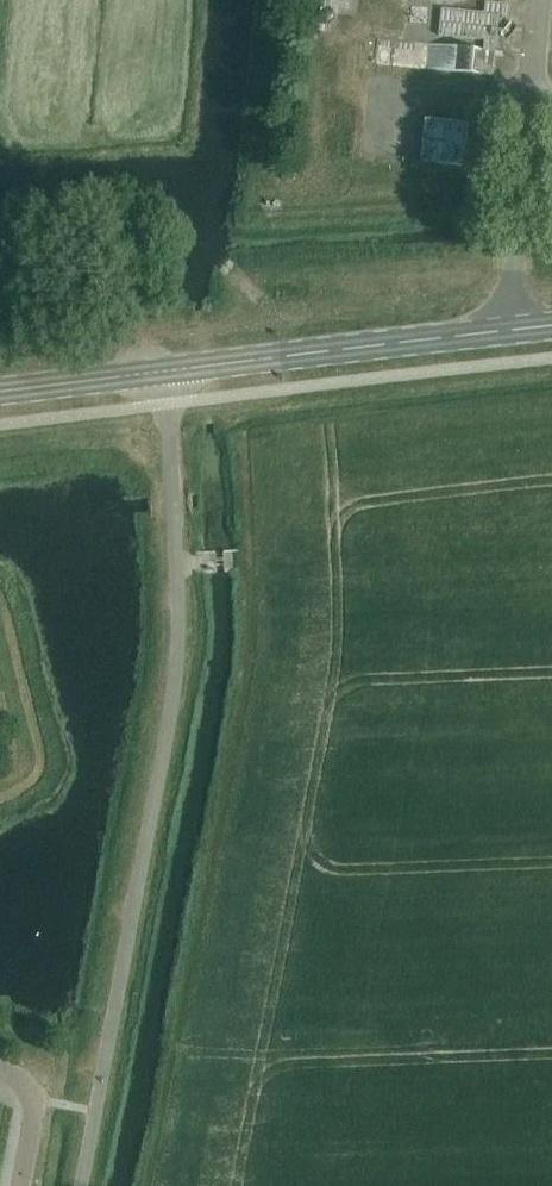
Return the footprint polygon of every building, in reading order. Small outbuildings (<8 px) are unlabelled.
[(494,57),(495,52),(499,16),(505,17),(507,5),(485,3),(484,13),(441,9),(439,36),(484,41),(483,51),(479,50),(428,44),(396,41),(394,66),(453,72),(486,75),(489,75),(492,76),(494,57)] [(426,118),(421,161),(465,166),(470,123),(426,118)]
